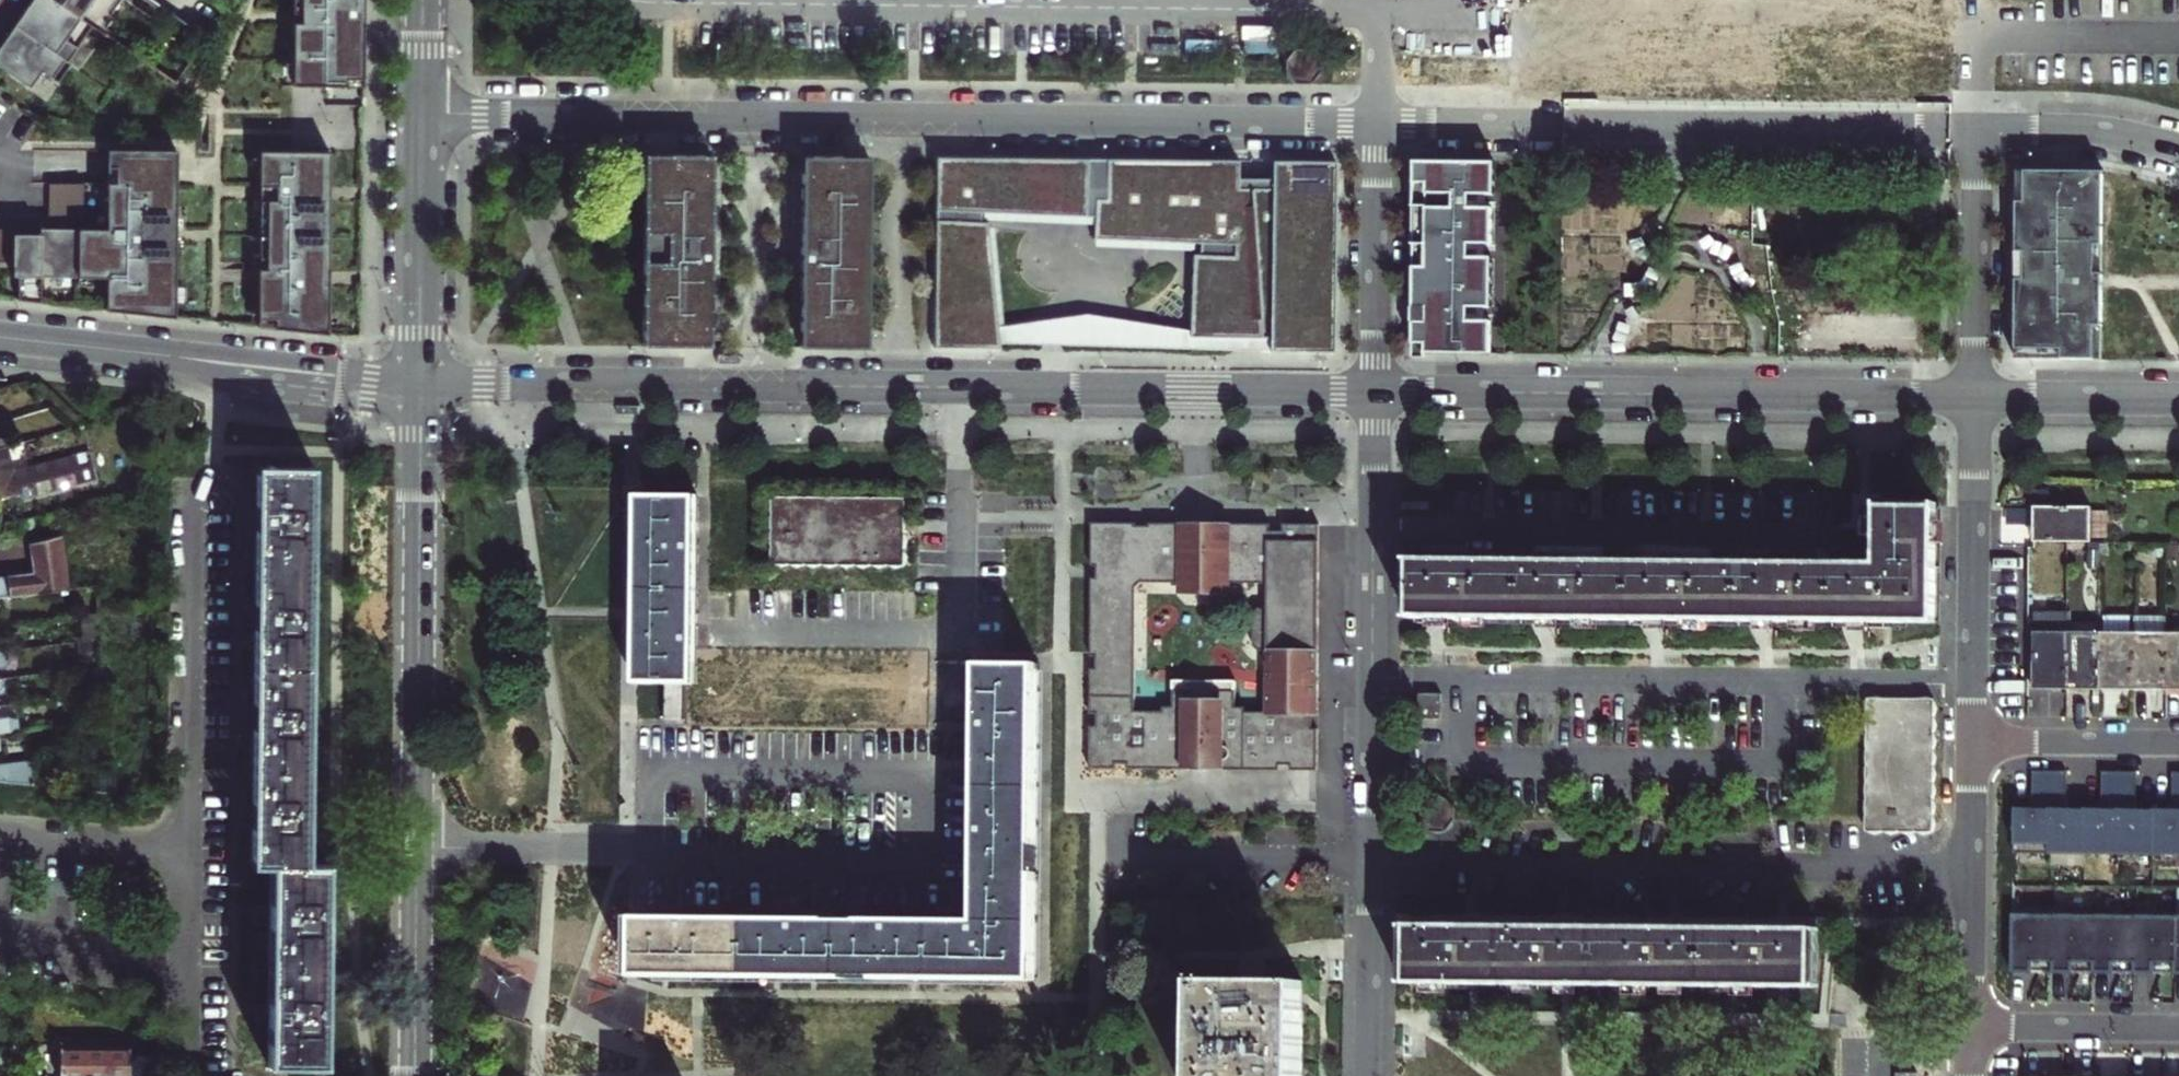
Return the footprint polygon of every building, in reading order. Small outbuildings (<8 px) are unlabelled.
[(92,26),(54,0),(32,0),(0,45),(0,67),(29,88),(41,72),(57,83),(71,64),(67,61),(92,26)] [(92,26),(100,32),(111,17),(108,14),(118,0),(54,0),(92,26)] [(153,19),(161,8),(150,0),(126,0),(153,19)] [(223,15),(235,0),(202,0),(223,15)] [(292,86),(363,87),(363,0),(293,0),(292,86)] [(1311,83),(1322,70),(1322,61),(1312,48),(1295,47),(1284,60),(1284,69),(1294,82),(1311,83)] [(106,310),(175,318),(177,147),(107,147),(106,226),(39,225),(39,231),(14,231),(13,274),(19,274),(18,301),(41,303),(41,277),(106,278),(106,310)] [(258,327),(328,335),(330,149),(259,148),(258,327)] [(644,164),(676,165),(676,155),(644,154),(644,164)] [(674,346),(700,347),(700,327),(710,327),(712,175),(702,175),(702,155),(676,155),(676,165),(644,164),(642,336),(674,336),(674,346)] [(702,175),(712,175),(712,155),(702,155),(702,175)] [(835,338),(867,338),(869,166),(836,166),(836,156),(810,156),(810,176),(800,176),(799,328),(809,328),(808,348),(835,348),(835,338)] [(810,176),(810,156),(800,156),(800,176),(810,176)] [(869,166),(869,157),(836,156),(836,166),(869,166)] [(935,157),(933,349),(999,349),(999,342),(1000,327),(987,223),(981,222),(981,216),(1095,221),(1096,242),(1203,244),(1203,255),(1192,255),(1190,329),(1191,336),(1268,337),(1269,352),(1332,353),(1334,161),(1268,160),(1268,179),(1267,188),(1235,188),(1235,179),(1235,160),(935,157)] [(1414,162),(1413,354),(1489,354),(1489,320),(1466,320),(1466,306),(1490,306),(1490,256),(1467,256),(1467,242),(1490,243),(1490,207),(1468,207),(1468,193),(1494,194),(1494,162),(1414,162)] [(2102,282),(2103,172),(2017,171),(2015,359),(2094,360),(2094,327),(2101,327),(2102,282)] [(83,180),(48,179),(48,213),(82,214),(83,180)] [(1235,188),(1267,188),(1268,179),(1235,179),(1235,188)] [(999,342),(1269,352),(1268,337),(1191,336),(1190,329),(1083,317),(1000,327),(999,342)] [(700,347),(710,347),(710,327),(700,327),(700,347)] [(808,348),(809,328),(799,328),(799,347),(808,348)] [(642,336),(642,346),(674,346),(674,336),(642,336)] [(835,348),(867,348),(867,338),(835,338),(835,348)] [(7,447),(12,445),(9,437),(0,439),(0,449),(7,447)] [(14,470),(7,447),(0,449),(0,474),(14,470)] [(85,484),(97,481),(90,452),(83,454),(85,484)] [(83,454),(14,470),(22,491),(24,499),(85,484),(83,454)] [(253,720),(252,809),(242,809),(242,813),(242,819),(251,819),(251,865),(271,865),(270,909),(265,909),(265,914),(265,919),(270,919),(269,1008),(266,1008),(266,1012),(266,1017),(268,1017),(268,1064),(323,1065),(326,864),(306,863),(311,466),(256,466),(256,512),(253,512),(253,516),(253,521),(255,521),(254,611),(250,610),(250,615),(250,620),(254,620),(253,710),(249,710),(249,713),(248,720),(253,720)] [(22,491),(14,470),(0,474),(0,497),(22,491)] [(1877,501),(1877,506),(1907,506),(1907,498),(1879,498),(1879,494),(1870,494),(1870,500),(1877,501)] [(686,682),(695,682),(696,661),(697,497),(639,497),(638,682),(666,683),(686,682)] [(773,565),(905,566),(906,499),(773,498),(773,565)] [(1937,507),(1907,506),(1877,506),(1877,563),(1412,559),(1412,619),(1440,619),(1546,620),(1657,621),(1765,622),(1856,623),(1937,624),(1937,507)] [(2034,542),(2067,542),(2091,542),(2091,537),(2091,512),(2091,507),(2034,507),(2034,542)] [(2108,512),(2091,512),(2091,537),(2107,537),(2108,512)] [(1291,771),(1318,771),(1318,729),(1312,729),(1313,716),(1318,716),(1319,524),(1283,524),(1283,531),(1270,531),(1270,524),(1228,524),(1228,530),(1211,530),(1205,524),(1199,530),(1183,530),(1183,524),(1149,523),(1149,526),(1136,526),(1136,523),(1091,523),(1091,567),(1097,567),(1097,579),(1091,579),(1091,657),(1096,657),(1096,669),(1091,669),(1091,714),(1097,714),(1097,727),(1091,727),(1090,770),(1117,770),(1117,764),(1128,764),(1128,770),(1194,770),(1194,767),(1215,767),(1215,770),(1280,771),(1280,765),(1291,765),(1291,771)] [(64,589),(67,588),(60,535),(29,543),(32,573),(0,577),(0,597),(64,589)] [(1186,583),(1178,583),(1178,595),(1192,595),(1186,589),(1186,583)] [(1218,595),(1231,596),(1231,584),(1224,584),(1224,589),(1218,595)] [(65,595),(95,592),(95,585),(67,588),(64,589),(65,595)] [(2103,633),(2100,632),(2099,689),(2132,690),(2133,633),(2130,633),(2130,617),(2103,616),(2103,633)] [(2166,617),(2133,616),(2133,633),(2132,690),(2165,690),(2166,633),(2166,617)] [(2032,689),(2066,689),(2066,632),(2033,632),(2032,689)] [(2066,689),(2099,689),(2100,632),(2066,632),(2066,689)] [(2166,633),(2165,690),(2178,690),(2178,633),(2166,633)] [(980,665),(978,921),(1037,921),(1039,664),(980,665)] [(686,725),(686,682),(666,683),(666,725),(686,725)] [(9,704),(8,692),(0,693),(0,705),(9,704)] [(1194,700),(1214,700),(1215,692),(1194,692),(1194,700)] [(1441,693),(1419,694),(1419,718),(1441,717),(1441,693)] [(1935,700),(1868,699),(1867,832),(1933,832),(1935,700)] [(11,731),(19,730),(17,718),(10,718),(9,716),(0,717),(0,732),(11,731)] [(34,785),(30,760),(4,763),(0,763),(0,782),(34,785)] [(2011,849),(2178,850),(2178,767),(2171,767),(2171,805),(2151,804),(2151,805),(2134,804),(2134,767),(2118,767),(2101,767),(2101,804),(2081,804),(2081,805),(2064,804),(2064,767),(2048,767),(2031,767),(2031,804),(2012,803),(2011,849)] [(1428,830),(1432,832),(1444,832),(1448,830),(1455,820),(1455,809),(1448,799),(1444,797),(1432,797),(1428,799),(1421,809),(1421,820),(1428,830)] [(2011,910),(2010,970),(2031,970),(2073,970),(2115,970),(2154,970),(2178,970),(2178,911),(2011,910)] [(1037,980),(1037,921),(978,921),(950,920),(639,918),(638,976),(1037,980)] [(1409,983),(1813,987),(1814,929),(1756,929),(1639,927),(1530,926),(1433,925),(1409,925),(1409,983)] [(1199,1075),(1301,1075),(1302,981),(1200,980),(1199,1075)] [(129,1052),(129,1043),(60,1043),(60,1075),(129,1075),(129,1052)] [(129,1075),(151,1075),(152,1052),(129,1052),(129,1075)]
